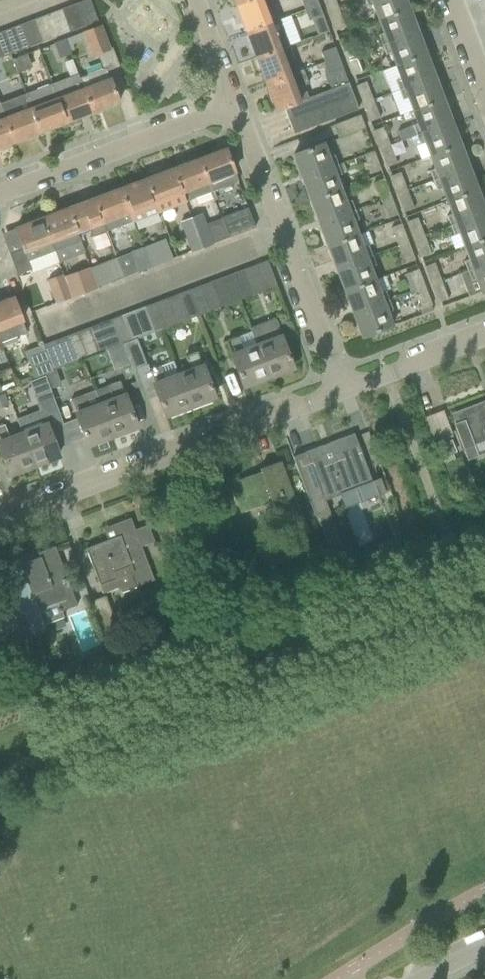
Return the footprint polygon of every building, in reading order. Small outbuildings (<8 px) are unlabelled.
[(98,21),(90,0),(85,0),(75,4),(83,26),(98,21)] [(279,19),(272,0),(250,0),(237,5),(247,31),(279,19)] [(319,4),(317,0),(301,0),(305,9),(319,4)] [(338,9),(334,0),(324,0),(329,13),(338,9)] [(409,8),(406,0),(364,0),(367,8),(372,6),(378,20),(409,8)] [(70,31),(83,26),(75,4),(62,9),(70,31)] [(318,36),(329,31),(319,4),(305,9),(309,20),(312,19),(318,36)] [(382,45),(418,31),(409,8),(378,20),(383,33),(378,35),(382,45)] [(56,37),(70,31),(62,9),(48,14),(56,37)] [(336,31),(345,27),(338,9),(329,13),(336,31)] [(42,42),(56,37),(48,14),(34,19),(42,42)] [(28,47),(42,42),(34,19),(19,25),(28,47)] [(257,57),(289,45),(279,19),(247,31),(257,57)] [(282,23),(289,44),(300,40),(293,20),(282,23)] [(15,52),(28,47),(19,25),(7,29),(15,52)] [(91,55),(108,49),(99,25),(64,39),(70,54),(71,54),(70,51),(74,49),(72,44),(85,40),(91,55)] [(15,52),(7,29),(0,32),(0,51),(2,56),(15,52)] [(395,66),(426,54),(418,31),(382,45),(385,53),(389,51),(395,66)] [(345,58),(356,54),(349,36),(339,40),(345,58)] [(59,58),(70,54),(64,39),(53,43),(59,58)] [(303,69),(298,70),(289,45),(257,57),(267,83),(303,70),(303,69)] [(325,62),(338,57),(333,47),(321,52),(325,62)] [(352,76),(362,72),(356,54),(345,58),(352,76)] [(399,90),(435,76),(426,54),(395,66),(399,78),(396,80),(399,90)] [(17,73),(28,69),(23,55),(12,59),(17,73)] [(329,72),(342,67),(338,57),(325,62),(329,72)] [(7,77),(17,73),(12,59),(1,63),(7,77)] [(119,102),(107,71),(106,68),(79,78),(92,112),(119,102)] [(303,86),(308,83),(303,70),(267,83),(277,111),(284,108),(289,120),(353,96),(349,83),(308,98),(303,86)] [(92,112),(79,78),(78,74),(52,84),(66,122),(92,112)] [(412,111),(443,99),(435,76),(399,90),(403,98),(407,97),(412,111)] [(363,104),(373,100),(366,82),(356,85),(363,104)] [(39,132),(66,122),(52,84),(25,94),(39,132)] [(39,132),(25,94),(0,103),(0,107),(13,142),(39,132)] [(294,133),(358,109),(353,96),(289,120),(294,133)] [(417,135),(452,122),(443,99),(412,111),(417,124),(398,131),(402,141),(417,135)] [(370,122),(380,118),(373,100),(363,104),(370,122)] [(13,142),(0,107),(0,147),(13,142)] [(338,137),(364,127),(360,115),(333,125),(338,137)] [(429,156),(460,144),(452,122),(417,135),(420,144),(416,146),(421,159),(429,156)] [(380,149),(390,145),(383,127),(373,131),(380,149)] [(332,155),(329,156),(324,143),(293,155),(302,178),(336,165),(332,155)] [(433,181),(469,167),(460,144),(429,156),(434,168),(429,170),(433,181)] [(387,167),(397,163),(390,145),(380,149),(387,167)] [(212,192),(238,182),(226,149),(200,159),(212,191),(212,192)] [(371,173),(380,170),(373,151),(364,154),(371,173)] [(186,201),(212,191),(200,159),(174,169),(186,201)] [(336,176),(340,174),(336,165),(302,178),(311,200),(341,189),(336,176)] [(446,202),(478,190),(469,167),(433,181),(436,190),(441,188),(446,202)] [(159,169),(146,174),(147,179),(159,211),(186,201),(174,169),(161,173),(159,169)] [(397,194),(408,190),(401,172),(390,177),(397,194)] [(380,200),(391,196),(385,178),(374,182),(380,200)] [(132,221),(159,211),(147,179),(120,189),(132,221)] [(106,231),(132,221),(120,189),(94,199),(106,231)] [(351,201),(347,202),(341,189),(311,200),(319,223),(355,210),(351,201)] [(404,212),(415,208),(408,190),(397,194),(404,212)] [(484,213),(484,209),(478,190),(446,202),(451,214),(447,216),(450,226),(484,213)] [(388,219),(399,214),(391,196),(380,200),(388,219)] [(93,236),(106,231),(94,199),(68,208),(77,232),(90,228),(93,236)] [(77,232),(68,208),(42,218),(41,215),(54,251),(80,241),(77,232)] [(247,208),(221,218),(229,238),(255,227),(248,208),(247,208)] [(352,221),(358,218),(355,210),(319,223),(328,246),(358,235),(352,221)] [(54,251),(41,215),(38,213),(28,217),(26,221),(27,224),(15,228),(23,248),(9,253),(17,275),(31,270),(28,261),(54,251)] [(201,213),(192,217),(203,247),(229,238),(221,218),(205,224),(201,213)] [(484,239),(484,213),(450,226),(454,235),(457,233),(463,247),(484,239)] [(192,217),(180,221),(192,251),(203,247),(192,217)] [(414,240),(424,236),(417,219),(408,222),(414,240)] [(398,246),(408,242),(401,224),(391,228),(398,246)] [(367,245),(363,247),(358,235),(328,246),(336,269),(371,256),(367,245)] [(150,267),(173,259),(164,236),(141,245),(150,267)] [(421,257),(430,253),(424,236),(414,240),(421,257)] [(484,265),(484,239),(463,247),(467,260),(464,261),(468,271),(484,265)] [(405,263),(415,259),(408,242),(398,246),(405,263)] [(124,277),(150,267),(141,245),(115,255),(124,277)] [(98,287),(124,277),(115,255),(89,265),(98,287)] [(370,267),(375,265),(371,256),(336,269),(345,292),(375,280),(370,267)] [(265,290),(277,286),(267,260),(256,265),(265,290)] [(432,285),(442,281),(434,262),(424,266),(432,285)] [(83,293),(98,287),(89,265),(74,270),(75,272),(64,277),(72,297),(83,293)] [(254,294),(265,290),(256,265),(245,269),(254,294)] [(484,291),(484,265),(468,271),(472,281),(477,279),(481,292),(484,291)] [(243,298),(254,294),(245,269),(233,273),(243,298)] [(415,291),(425,287),(418,269),(408,273),(415,291)] [(232,302),(243,298),(233,273),(222,277),(232,302)] [(72,297),(64,277),(63,274),(46,280),(54,304),(72,297)] [(221,307),(232,302),(222,277),(211,281),(221,307)] [(385,291),(380,293),(375,280),(345,292),(353,314),(389,301),(385,291)] [(209,311),(221,307),(211,281),(200,285),(209,311)] [(438,303),(448,299),(442,281),(432,285),(438,303)] [(198,315),(209,311),(200,285),(189,289),(198,315)] [(422,309),(432,305),(425,287),(415,291),(422,309)] [(186,319),(198,315),(189,289),(177,294),(186,319)] [(175,323),(186,319),(177,294),(166,298),(175,323)] [(21,317),(13,298),(0,303),(0,342),(0,343),(26,332),(21,317)] [(164,327),(175,323),(166,298),(155,302),(164,327)] [(387,312),(393,311),(389,301),(353,314),(362,337),(392,326),(387,312)] [(153,331),(164,327),(155,302),(144,306),(153,331)] [(142,336),(153,331),(144,306),(133,310),(142,336)] [(131,340),(142,336),(133,310),(121,314),(131,340)] [(120,344),(131,340),(121,314),(110,319),(120,344)] [(268,377),(293,368),(274,318),(250,328),(251,331),(268,377)] [(108,348),(120,344),(110,319),(99,323),(108,348)] [(97,352),(108,348),(99,323),(88,327),(97,352)] [(86,356),(97,352),(88,327),(76,331),(86,356)] [(75,360),(86,356),(76,331),(65,335),(75,360)] [(243,386),(268,377),(251,331),(226,340),(243,386)] [(64,364),(75,360),(65,335),(54,339),(64,364)] [(55,368),(64,364),(54,339),(43,343),(43,345),(52,369),(55,368)] [(52,369),(43,345),(43,343),(24,350),(35,379),(45,375),(54,372),(52,369)] [(191,371),(179,375),(178,375),(190,406),(215,397),(203,366),(197,352),(186,356),(191,371)] [(146,364),(136,368),(145,393),(155,389),(157,394),(158,397),(165,416),(190,406),(178,375),(179,375),(174,361),(149,370),(147,364),(146,364)] [(137,426),(130,408),(120,381),(95,390),(112,436),(137,426)] [(88,445),(112,436),(95,390),(71,400),(88,445)] [(39,410),(17,419),(21,431),(34,465),(59,456),(56,448),(52,437),(49,429),(63,424),(55,401),(51,391),(35,397),(34,398),(39,410)] [(457,414),(461,425),(455,427),(463,449),(484,440),(484,404),(457,414)] [(425,416),(434,442),(453,435),(443,409),(425,416)] [(8,436),(4,425),(0,427),(0,449),(10,474),(34,465),(21,431),(8,436)] [(322,446),(293,457),(315,516),(329,511),(324,500),(339,494),(372,481),(361,452),(354,434),(329,443),(331,447),(324,450),(322,446)] [(297,510),(286,481),(279,462),(260,469),(261,472),(231,483),(234,490),(232,491),(241,513),(273,501),(279,517),(297,510)] [(301,520),(313,515),(310,508),(298,513),(301,520)] [(342,551),(344,551),(329,511),(315,516),(334,564),(345,559),(342,551)] [(148,524),(135,530),(131,518),(113,525),(117,536),(86,549),(93,567),(97,577),(103,594),(121,587),(123,592),(155,580),(142,548),(155,543),(148,524)] [(62,611),(77,605),(55,546),(38,553),(40,557),(21,564),(20,560),(7,565),(33,633),(46,628),(44,624),(64,617),(62,611)] [(110,655),(127,649),(106,596),(89,602),(110,655)] [(36,682),(50,676),(35,636),(20,642),(36,682)]
